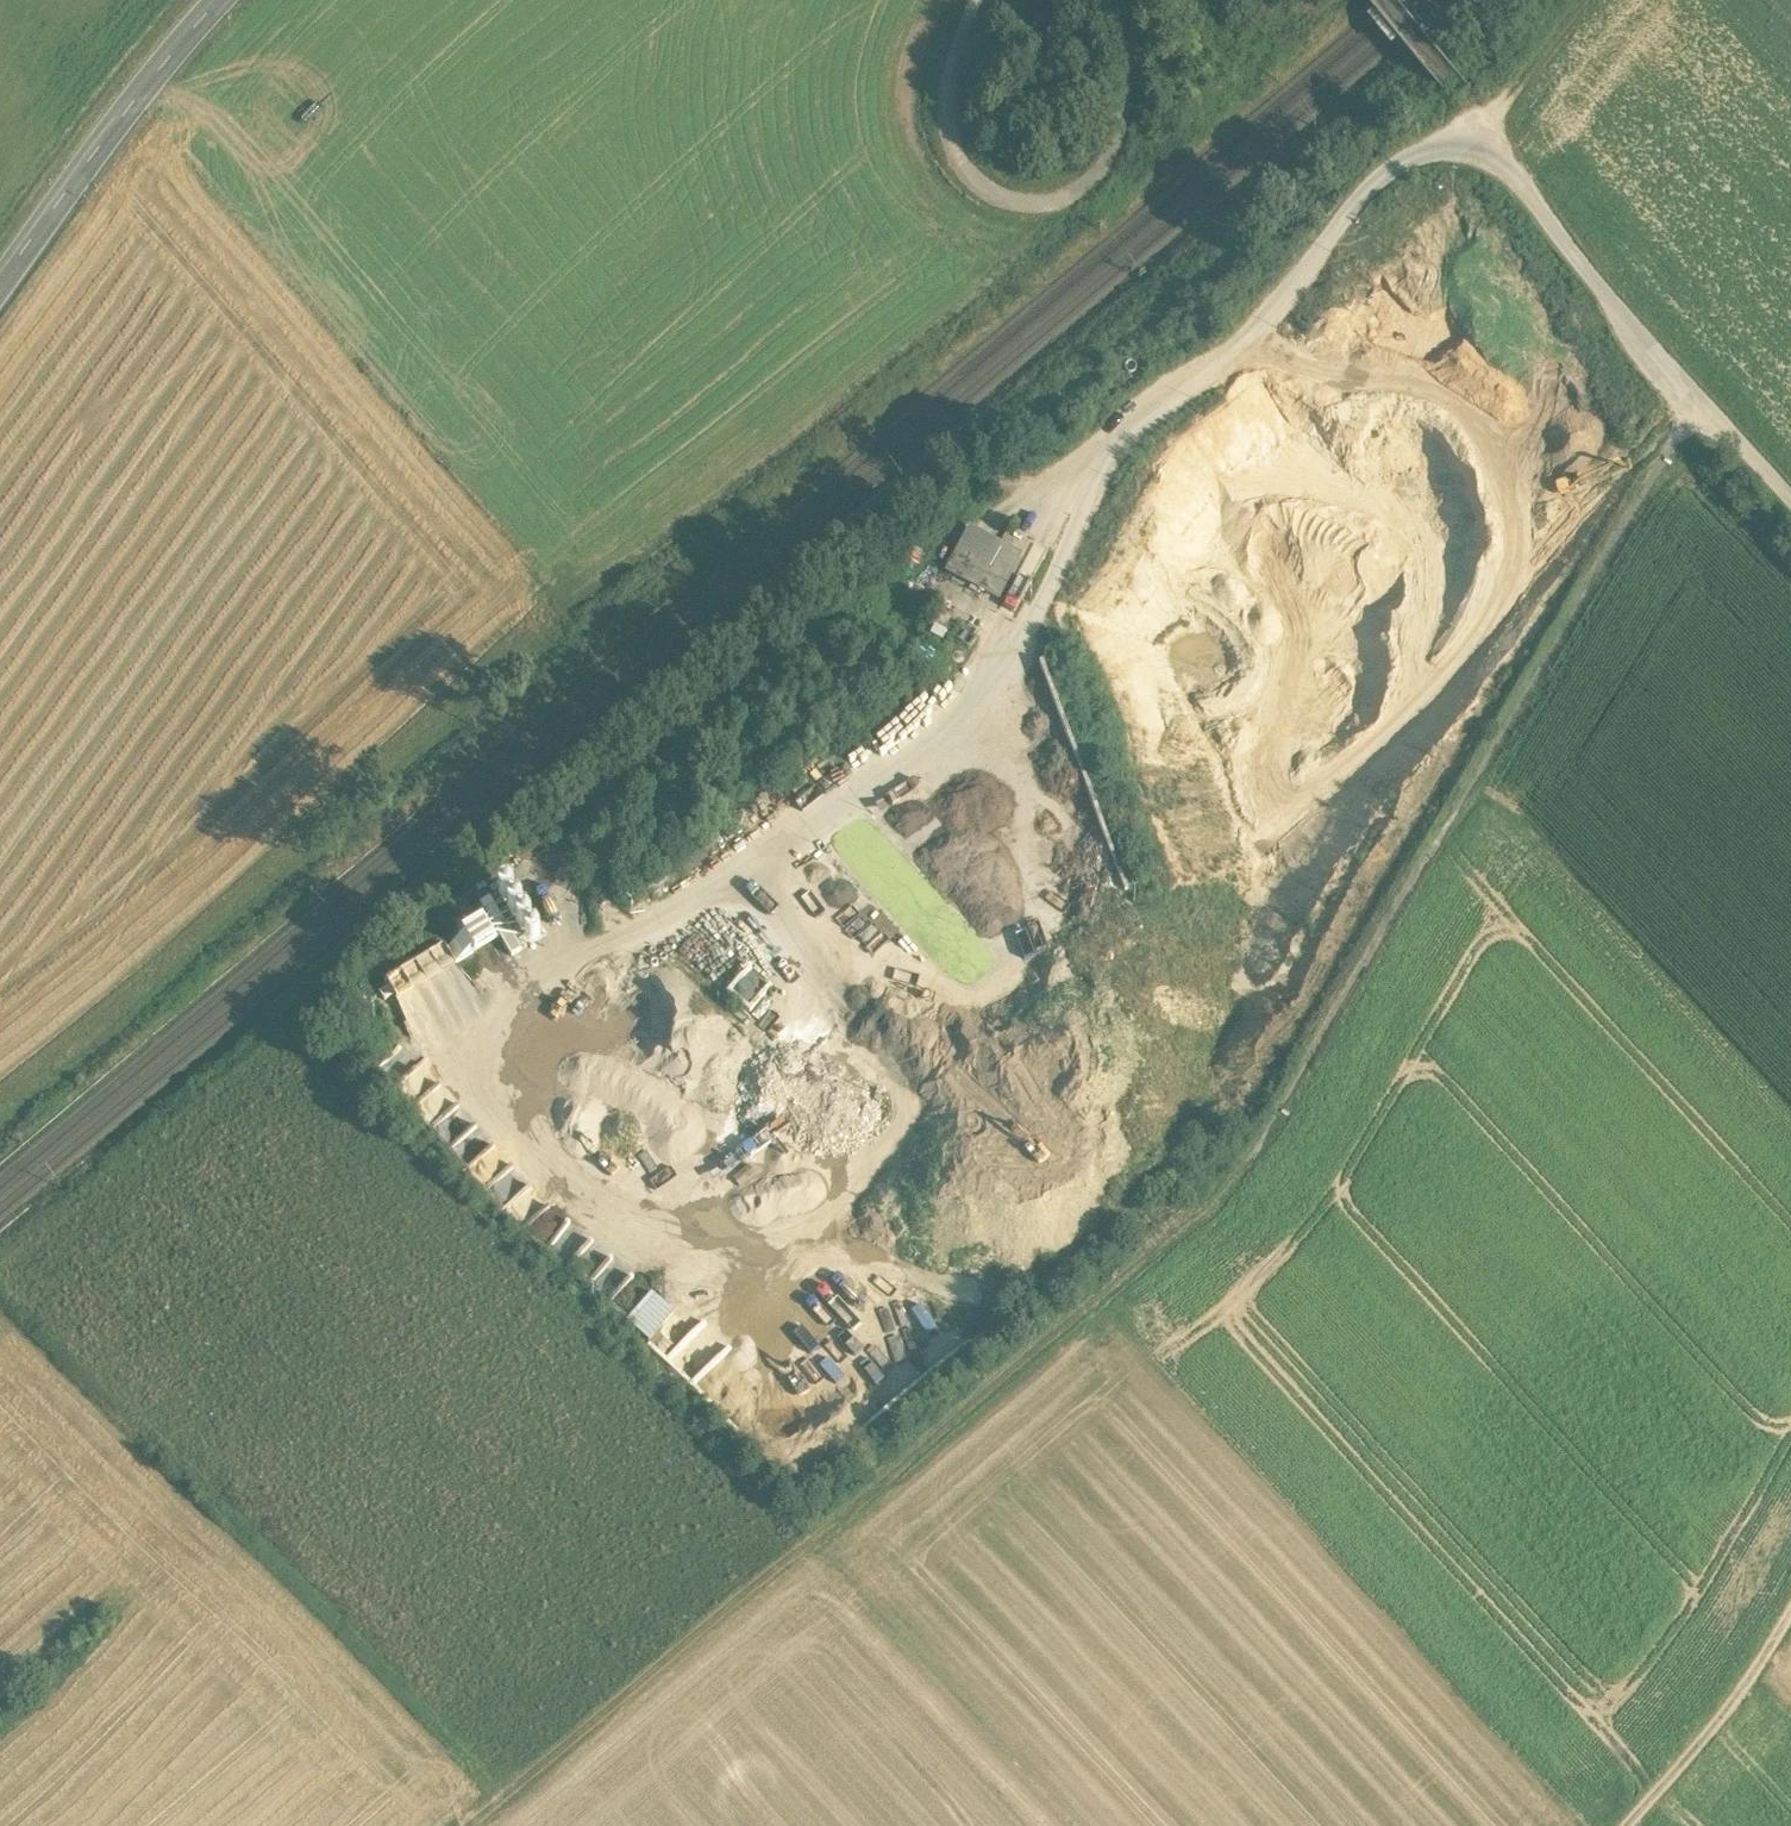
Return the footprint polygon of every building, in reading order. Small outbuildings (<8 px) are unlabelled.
[(954,574),(1008,599),(1029,553),(975,528),(954,574)] [(454,950),(461,965),(486,953),(489,961),(513,949),(516,955),(536,946),(530,933),(539,929),(519,886),(484,902),(497,930),(454,950)] [(405,1003),(465,976),(455,953),(395,980),(405,1003)] [(436,1127),(460,1105),(423,1066),(400,1089),(436,1127)] [(519,1206),(522,1207),(519,1212),(544,1224),(554,1202),(527,1190),(519,1206)] [(573,1222),(557,1241),(596,1272),(590,1280),(613,1298),(634,1271),(573,1222)] [(630,1316),(654,1338),(681,1309),(657,1287),(630,1316)]
